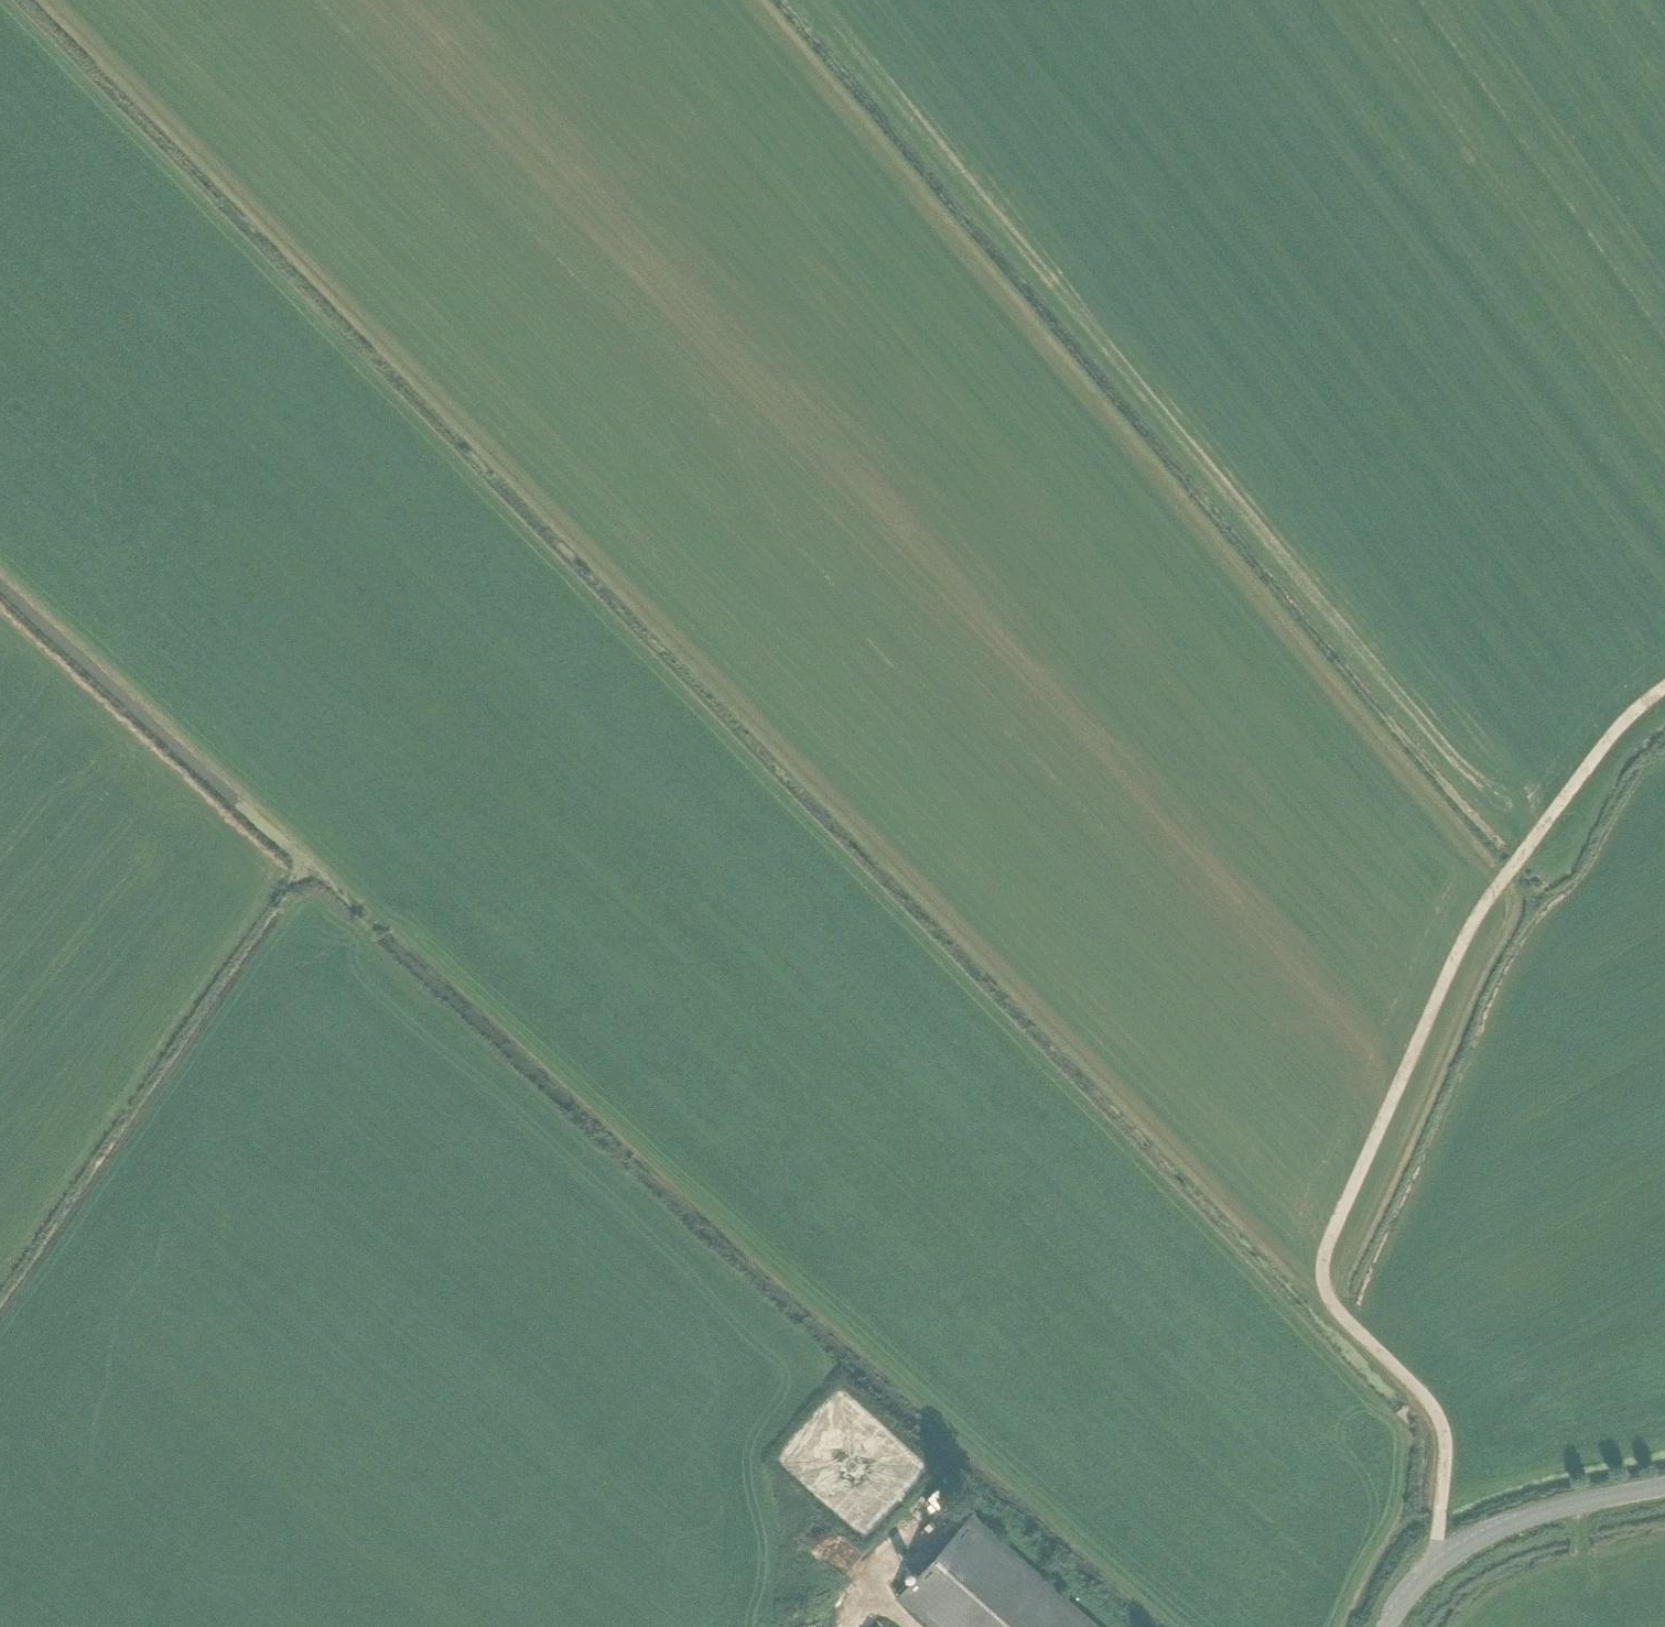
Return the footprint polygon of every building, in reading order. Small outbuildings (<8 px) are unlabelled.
[(974,1513),(898,1597),(932,1626),(1100,1626),(974,1513)]
